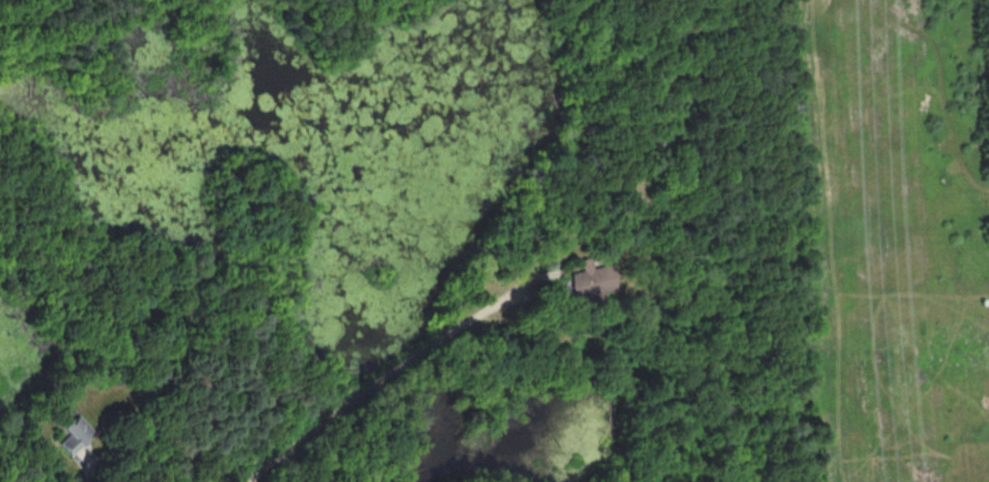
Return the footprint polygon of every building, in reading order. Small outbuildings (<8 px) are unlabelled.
[(570,293),(615,292),(615,268),(570,269),(570,293)] [(62,427),(69,434),(59,443),(70,455),(95,432),(77,413),(62,427)]
